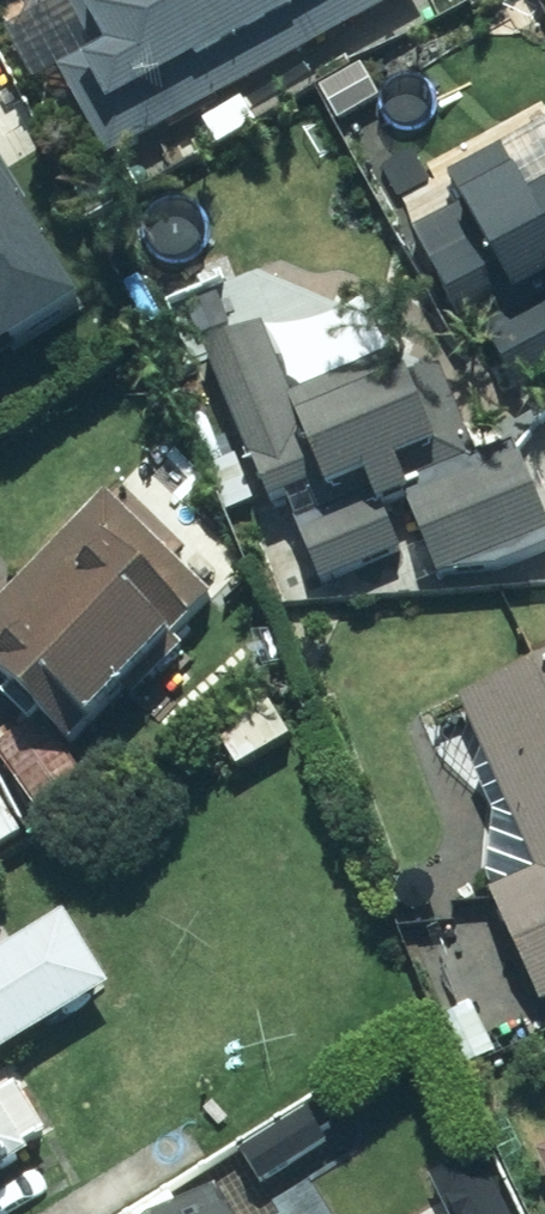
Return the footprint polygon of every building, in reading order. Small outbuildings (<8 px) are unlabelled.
[(332,0),(90,0),(66,13),(88,53),(44,77),(94,169),(157,134),(141,105),(332,0)] [(403,242),(452,326),(462,320),(505,393),(544,370),(544,131),(540,122),(431,185),(449,216),(403,242)] [(0,162),(0,344),(3,348),(85,297),(0,162)] [(260,330),(196,359),(298,590),(396,546),(382,513),(402,504),(387,471),(425,454),(382,357),(291,398),(260,330)] [(512,459),(397,519),(439,599),(544,544),(544,523),(512,459)] [(105,494),(0,597),(0,699),(17,716),(0,732),(0,777),(41,819),(86,775),(61,750),(211,602),(105,494)] [(544,997),(544,656),(448,698),(529,884),(475,907),(519,1008),(544,997)] [(233,777),(284,739),(254,700),(203,739),(233,777)] [(0,804),(0,849),(21,835),(0,804)] [(56,918),(0,952),(0,1055),(101,991),(56,918)] [(473,1007),(429,1031),(453,1076),(498,1052),(473,1007)] [(53,1148),(0,1063),(0,1182),(53,1148)] [(326,1144),(300,1106),(235,1151),(261,1189),(326,1144)] [(526,1151),(544,1195),(544,1143),(526,1151)] [(421,1175),(442,1213),(511,1213),(476,1147),(421,1175)] [(159,1213),(241,1213),(218,1177),(159,1213)]
